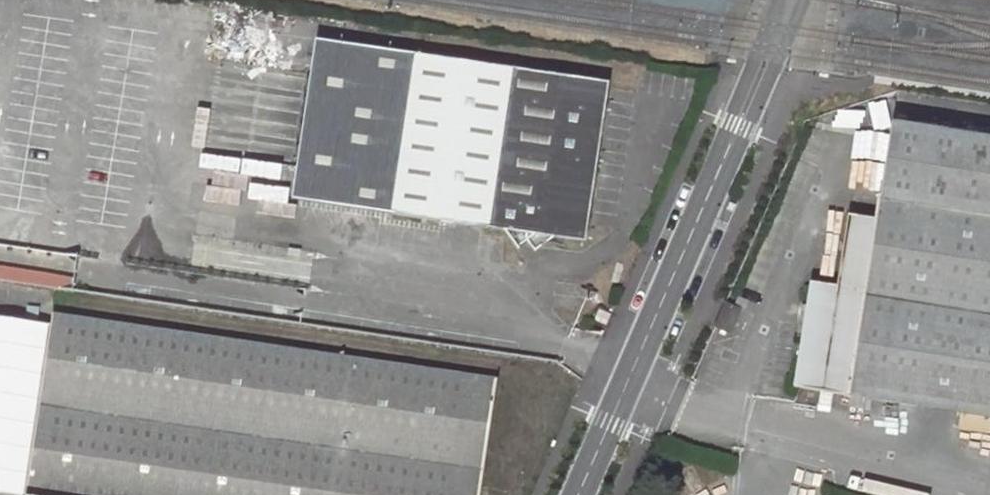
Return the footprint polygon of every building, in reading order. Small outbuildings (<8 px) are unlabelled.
[(577,79),(414,55),(314,41),(291,201),(508,232),(520,249),(531,242),(539,251),(558,237),(588,214),(582,205),(593,195),(609,85),(591,82),(580,84),(577,79)] [(960,427),(989,432),(989,140),(900,126),(891,125),(879,198),(877,197),(873,220),(848,216),(836,287),(809,282),(793,387),(962,413),(960,427)] [(588,214),(558,237),(587,241),(593,195),(582,205),(588,214)] [(497,382),(52,316),(25,494),(479,494),(497,382)]
